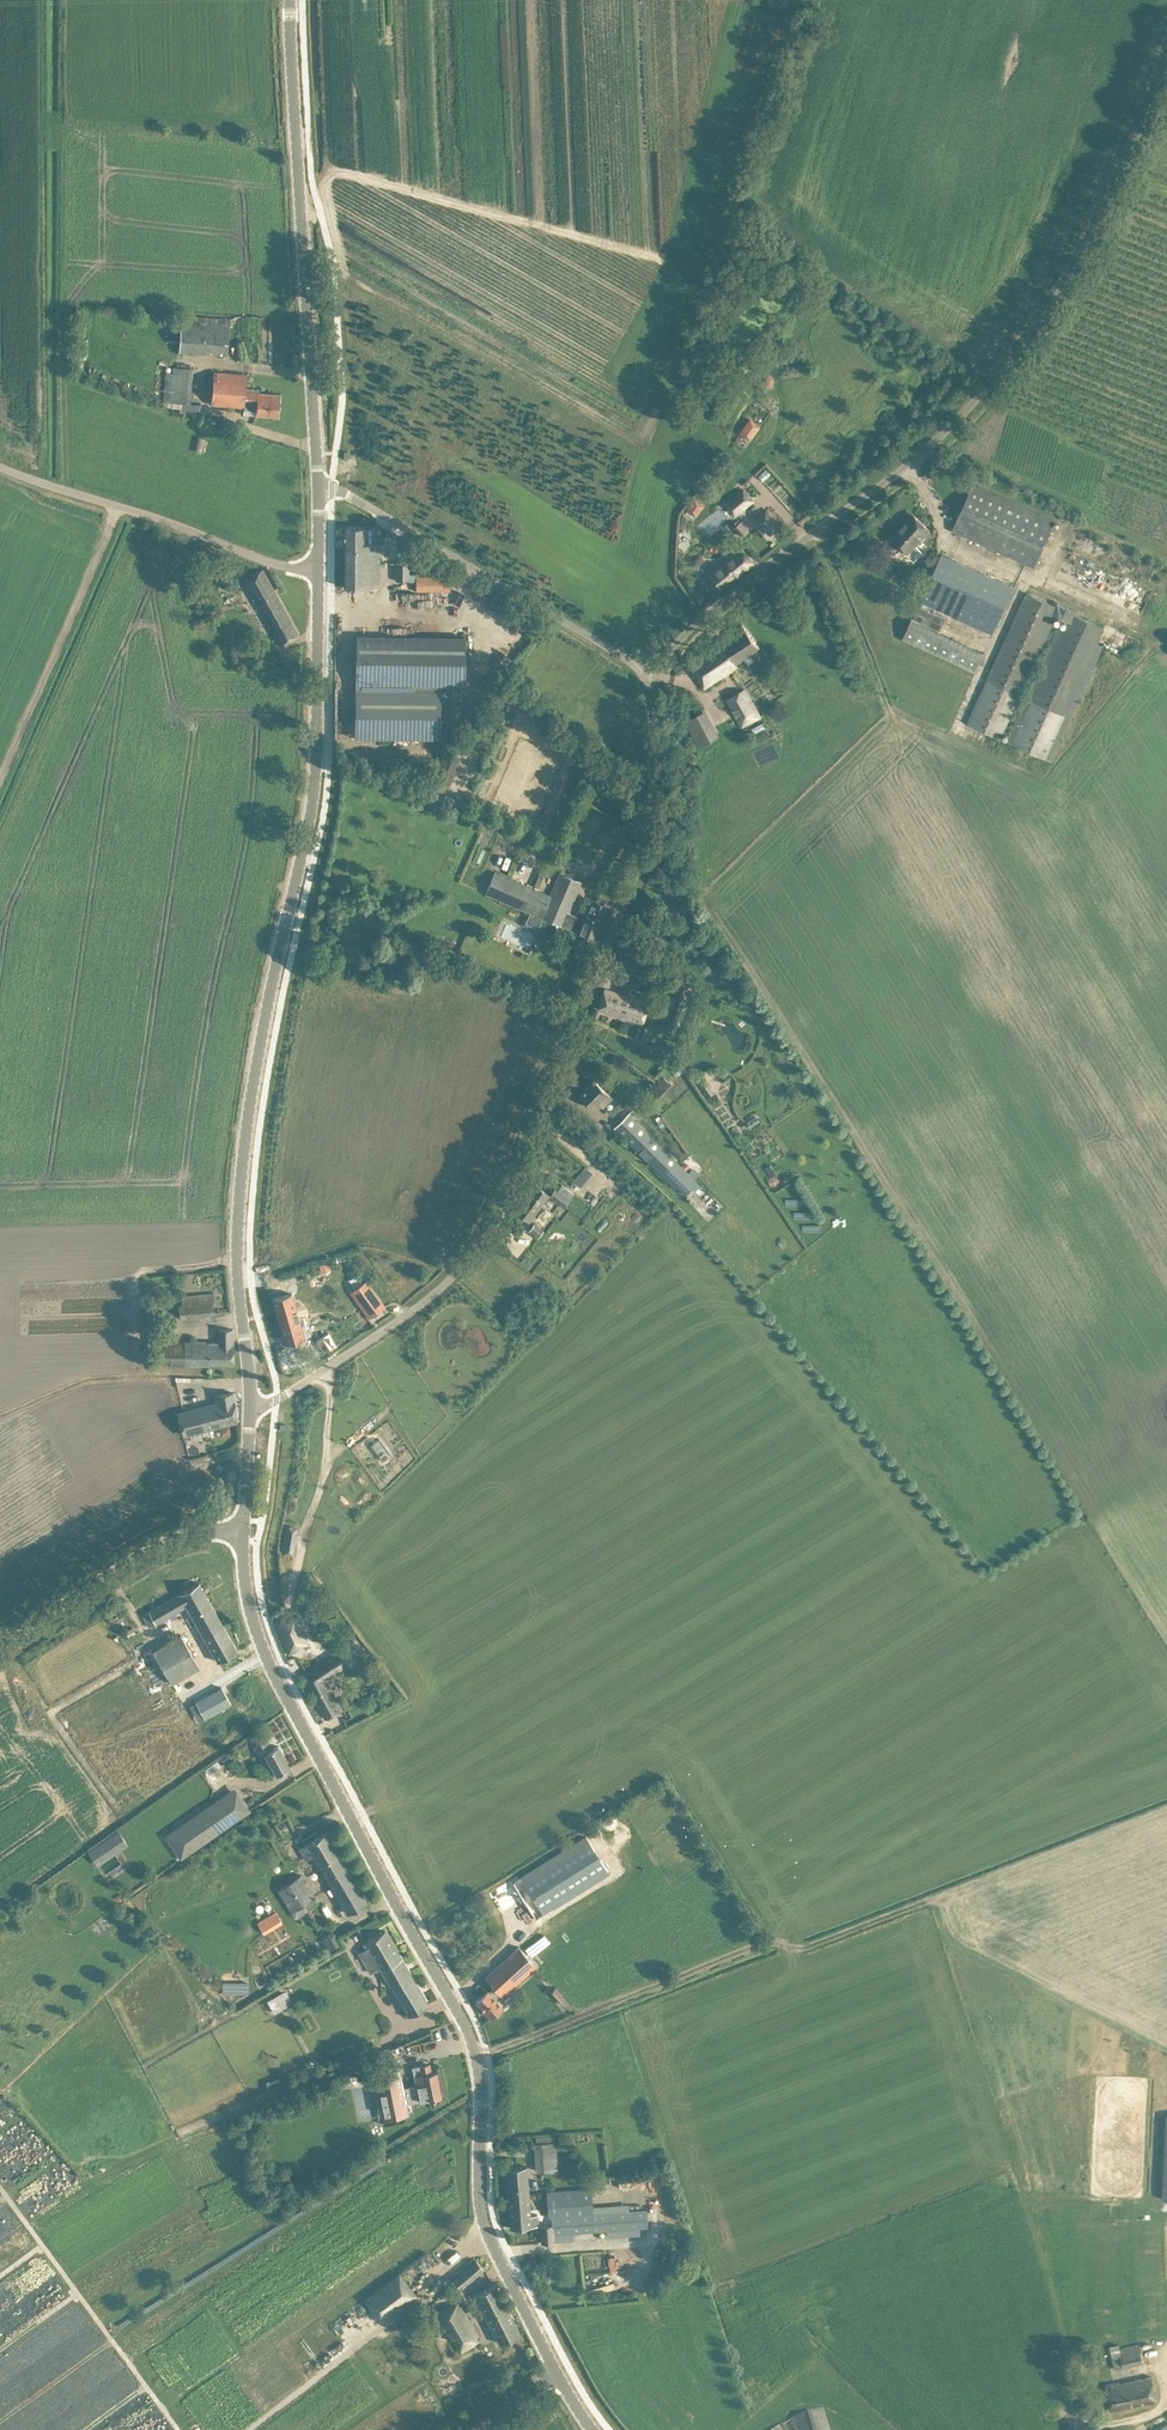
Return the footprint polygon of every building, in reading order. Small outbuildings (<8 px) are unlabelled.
[(183,315),(180,350),(228,353),(230,318),(183,315)] [(172,370),(164,370),(163,401),(191,402),(192,366),(172,366),(172,370)] [(247,374),(235,373),(215,371),(212,403),(257,407),(256,414),(266,415),(278,416),(280,394),(258,392),(259,389),(246,388),(247,374)] [(752,439),(760,423),(747,417),(739,433),(752,439)] [(205,438),(198,436),(195,450),(201,452),(205,438)] [(952,530),(963,535),(1033,566),(1055,519),(974,482),(952,530)] [(744,486),(725,501),(736,515),(755,500),(744,486)] [(696,516),(705,504),(694,496),(685,509),(696,516)] [(756,519),(760,523),(768,532),(775,527),(777,530),(782,526),(774,516),(767,509),(756,519)] [(891,536),(908,552),(906,554),(915,562),(924,552),(915,545),(930,529),(914,515),(902,530),(899,527),(891,536)] [(750,529),(743,520),(734,527),(741,535),(750,529)] [(365,543),(365,527),(345,527),(344,586),(379,587),(379,543),(365,543)] [(709,573),(715,581),(723,590),(738,577),(737,576),(754,562),(741,547),(709,573)] [(941,553),(920,600),(992,633),(1014,586),(941,553)] [(194,575),(205,581),(215,563),(204,557),(194,575)] [(397,563),(396,580),(409,580),(409,563),(397,563)] [(243,579),(248,588),(250,587),(258,601),(257,602),(263,613),(267,619),(280,645),(298,634),(262,569),(243,579)] [(451,573),(416,573),(416,590),(451,590),(451,573)] [(966,722),(1001,738),(1056,615),(1061,617),(1006,740),(1052,760),(1103,645),(1097,643),(1105,627),(1078,615),(1080,610),(1055,599),(1053,603),(1026,591),(966,722)] [(204,610),(205,617),(212,616),(211,609),(204,610)] [(984,653),(911,621),(902,640),(976,672),(984,653)] [(688,664),(695,673),(704,687),(731,669),(730,667),(760,646),(749,633),(743,624),(731,632),(732,633),(688,664)] [(465,636),(356,635),(355,737),(440,738),(441,684),(465,685),(465,636)] [(745,688),(727,698),(742,726),(760,716),(745,688)] [(706,707),(697,711),(707,737),(717,734),(706,707)] [(560,872),(550,895),(495,872),(486,893),(557,923),(594,939),(608,906),(592,900),(586,913),(578,910),(576,915),(568,911),(579,885),(581,886),(583,882),(560,872)] [(661,1028),(676,1033),(691,988),(675,983),(661,1028)] [(598,1009),(609,1013),(623,1017),(623,1016),(642,1022),(648,1003),(605,989),(598,1009)] [(664,1076),(653,1088),(660,1095),(671,1083),(664,1076)] [(714,1092),(704,1077),(696,1082),(707,1097),(714,1092)] [(579,1095),(588,1103),(592,1107),(597,1102),(602,1107),(612,1097),(594,1080),(579,1095)] [(685,1193),(698,1180),(686,1168),(682,1165),(632,1116),(635,1113),(631,1109),(628,1113),(614,1127),(677,1187),(678,1186),(685,1193)] [(769,1164),(764,1167),(771,1177),(775,1173),(769,1164)] [(562,1183),(557,1188),(570,1198),(574,1192),(562,1183)] [(516,1211),(525,1218),(528,1220),(548,1194),(535,1184),(516,1211)] [(550,1195),(555,1199),(564,1205),(569,1199),(555,1189),(550,1195)] [(535,1224),(530,1230),(538,1236),(543,1230),(535,1224)] [(327,1261),(319,1264),(322,1272),(330,1269),(327,1261)] [(355,1286),(372,1314),(386,1306),(369,1278),(355,1286)] [(182,1304),(179,1304),(180,1316),(215,1312),(213,1292),(181,1296),(182,1304)] [(291,1292),(273,1298),(287,1344),(292,1342),(290,1334),(302,1330),(291,1292)] [(154,1342),(154,1365),(209,1366),(209,1363),(222,1364),(234,1364),(234,1342),(233,1328),(218,1328),(218,1341),(202,1342),(202,1341),(193,1341),(193,1339),(191,1339),(191,1342),(185,1342),(154,1342)] [(318,1355),(336,1344),(328,1331),(310,1342),(318,1355)] [(217,1403),(178,1412),(184,1436),(186,1436),(185,1434),(237,1421),(235,1400),(233,1392),(221,1394),(216,1395),(217,1403)] [(142,1614),(148,1625),(149,1626),(187,1605),(218,1661),(237,1650),(199,1582),(142,1614)] [(284,1619),(274,1624),(286,1651),(300,1645),(297,1639),(305,1636),(297,1617),(285,1622),(284,1619)] [(125,1631),(129,1637),(136,1632),(132,1626),(125,1631)] [(75,1739),(172,1683),(200,1667),(181,1634),(153,1650),(55,1707),(54,1705),(0,1737),(0,1774),(4,1781),(75,1739)] [(335,1652),(304,1674),(314,1694),(312,1695),(325,1718),(336,1712),(342,1709),(325,1677),(344,1664),(342,1662),(356,1652),(359,1657),(365,1652),(353,1638),(334,1651),(335,1652)] [(332,1639),(323,1644),(329,1654),(337,1648),(332,1639)] [(323,1644),(321,1645),(320,1644),(313,1649),(319,1659),(329,1654),(323,1644)] [(388,1687),(385,1680),(370,1688),(373,1695),(388,1687)] [(222,1686),(196,1701),(205,1718),(231,1703),(222,1686)] [(268,1739),(255,1746),(260,1756),(262,1755),(266,1763),(270,1761),(277,1773),(290,1766),(278,1745),(273,1748),(268,1739)] [(222,1800),(168,1838),(181,1857),(249,1809),(245,1803),(230,1813),(222,1800)] [(118,1830),(88,1850),(98,1865),(128,1844),(118,1830)] [(327,1831),(316,1838),(299,1847),(306,1859),(314,1855),(347,1913),(367,1901),(327,1831)] [(518,1878),(513,1882),(524,1899),(536,1918),(540,1926),(557,1915),(556,1914),(552,1908),(562,1901),(609,1872),(586,1836),(518,1878)] [(292,1911),(304,1903),(308,1910),(319,1903),(315,1896),(316,1895),(302,1875),(279,1890),(292,1911)] [(276,1910),(258,1921),(264,1933),(283,1922),(276,1910)] [(365,1941),(368,1946),(359,1952),(371,1972),(380,1967),(409,2015),(428,2004),(385,1930),(365,1941)] [(322,1938),(328,1950),(341,1943),(335,1931),(322,1938)] [(519,1946),(494,1969),(485,1977),(494,1986),(489,1991),(488,1990),(476,2000),(491,2016),(495,2013),(497,2014),(502,2010),(501,2008),(503,2006),(497,2000),(536,1965),(519,1946)] [(555,1987),(549,1992),(557,2001),(563,1996),(555,1987)] [(383,2069),(350,2075),(351,2080),(356,2079),(356,2076),(368,2074),(369,2079),(372,2079),(379,2119),(409,2112),(407,2102),(426,2098),(441,2095),(436,2072),(431,2073),(429,2063),(420,2065),(422,2074),(422,2075),(423,2083),(416,2085),(416,2084),(403,2087),(398,2066),(383,2069)] [(533,2141),(535,2170),(549,2169),(549,2172),(558,2171),(556,2139),(547,2140),(533,2141)] [(506,2166),(508,2197),(529,2195),(529,2191),(527,2165),(506,2166)] [(552,2216),(553,2224),(554,2234),(554,2241),(573,2240),(573,2232),(648,2227),(646,2209),(593,2213),(591,2188),(546,2191),(548,2216),(552,2216)] [(529,2195),(508,2197),(511,2227),(539,2225),(538,2213),(531,2214),(529,2195)] [(542,2242),(554,2241),(554,2234),(553,2224),(540,2225),(542,2242)] [(476,2259),(453,2278),(461,2288),(484,2268),(476,2259)] [(399,2270),(362,2298),(380,2321),(417,2294),(399,2270)] [(495,2283),(475,2293),(500,2343),(520,2332),(495,2283)] [(450,2304),(449,2301),(437,2308),(462,2351),(476,2343),(472,2337),(478,2333),(460,2303),(455,2306),(453,2302),(450,2304)] [(1139,2342),(1119,2346),(1118,2343),(1110,2345),(1116,2367),(1123,2365),(1123,2366),(1143,2361),(1139,2342)] [(505,2355),(509,2363),(516,2360),(512,2352),(505,2355)] [(1105,2384),(1108,2397),(1111,2409),(1157,2400),(1155,2388),(1152,2376),(1119,2383),(1119,2381),(1105,2384)] [(484,2398),(480,2390),(473,2394),(472,2392),(465,2396),(470,2405),(477,2401),(477,2402),(484,2398)] [(794,2419),(798,2429),(829,2429),(823,2410),(794,2419)]
